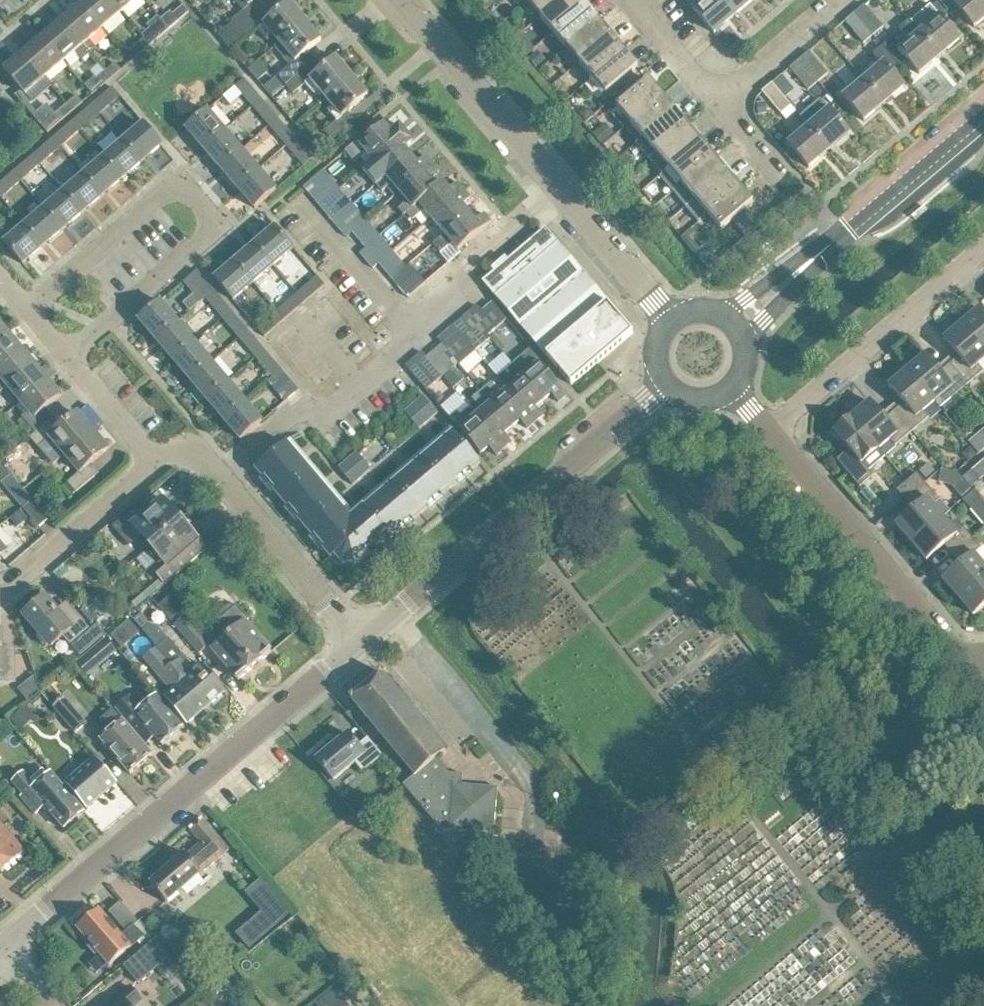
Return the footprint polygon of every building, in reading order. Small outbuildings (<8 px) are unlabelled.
[(121,13),(110,0),(86,0),(81,4),(102,29),(121,13)] [(136,0),(110,0),(121,13),(136,0)] [(261,10),(254,2),(257,0),(236,0),(235,1),(244,11),(232,21),(217,34),(224,42),(261,10)] [(562,0),(531,0),(528,2),(541,18),(562,0)] [(567,21),(586,6),(581,0),(562,0),(541,18),(554,33),(567,21)] [(734,17),(720,0),(704,0),(693,9),(714,33),(734,17)] [(754,0),(720,0),(734,17),(754,0)] [(947,10),(938,0),(931,6),(930,5),(911,22),(940,57),(960,40),(947,25),(940,16),(947,10)] [(938,0),(947,10),(955,4),(974,28),(983,19),(983,0),(939,0),(938,0)] [(305,21),(289,2),(269,19),(261,10),(224,42),(233,52),(247,39),(259,29),(268,40),(273,36),(279,43),(305,21)] [(90,54),(91,53),(88,49),(93,45),(89,40),(102,29),(81,4),(62,21),(90,54)] [(874,35),(883,28),(877,20),(864,5),(855,13),(874,35)] [(179,21),(189,12),(183,6),(173,14),(179,21)] [(567,48),(581,36),(599,21),(586,6),(567,21),(554,33),(567,48)] [(864,44),(874,35),(855,13),(845,21),(858,37),(864,44)] [(150,46),(160,37),(168,30),(157,17),(146,26),(149,29),(141,36),(144,39),(150,46)] [(940,57),(911,22),(909,20),(899,29),(909,40),(901,48),(892,38),(883,46),(900,66),(907,60),(919,74),(940,57)] [(90,54),(62,21),(42,37),(64,62),(75,52),(82,61),(90,54)] [(308,66),(301,57),(321,40),(305,21),(274,47),(291,66),(278,76),(286,85),(308,66)] [(580,64),(592,54),(612,37),(599,21),(581,36),(567,48),(580,64)] [(44,78),(64,62),(42,37),(23,53),(44,78)] [(592,79),(625,52),(612,37),(592,54),(580,64),(592,79)] [(140,54),(150,46),(144,39),(134,47),(140,54)] [(885,103),(905,87),(893,72),(900,66),(883,46),(873,54),(882,64),(864,79),(885,103)] [(606,94),(638,67),(625,52),(592,79),(606,94)] [(819,83),(829,75),(822,67),(809,52),(800,60),(819,83)] [(32,103),(51,86),(44,78),(23,53),(4,70),(25,94),(32,103)] [(352,76),(336,57),(316,75),(308,66),(286,85),(293,94),(305,84),(314,94),(319,90),(326,98),(352,76)] [(809,91),(819,83),(800,60),(790,68),(803,83),(809,91)] [(111,79),(121,70),(115,63),(105,72),(111,79)] [(92,94),(111,79),(105,72),(96,79),(95,77),(85,85),(92,94)] [(782,75),(772,83),(777,89),(787,81),(782,75)] [(332,141),(355,121),(348,112),(368,95),(352,76),(326,98),(333,106),(328,110),(337,121),(324,131),(332,141)] [(252,107),(262,99),(244,78),(235,86),(252,107)] [(276,79),(266,88),(273,97),(284,88),(276,79)] [(864,121),(885,103),(864,79),(844,97),(851,106),(864,121)] [(630,124),(643,113),(663,97),(649,80),(616,108),(630,124)] [(781,114),(791,105),(777,89),(772,83),(762,92),(781,114)] [(112,87),(98,99),(106,107),(120,95),(112,87)] [(73,111),(83,103),(77,96),(67,104),(73,111)] [(642,138),(675,111),(663,97),(643,113),(630,124),(642,138)] [(829,151),(849,133),(836,118),(829,109),(820,99),(800,116),(808,126),(829,151)] [(48,133),(73,111),(67,104),(42,126),(48,133)] [(92,104),(78,116),(86,124),(100,113),(92,104)] [(269,127),(279,119),(267,105),(257,113),(269,127)] [(203,149),(224,131),(207,111),(186,129),(203,149)] [(656,154),(689,127),(675,111),(642,138),(656,154)] [(59,133),(66,142),(80,130),(72,121),(59,133)] [(142,162),(162,145),(143,123),(123,140),(142,162)] [(391,132),(384,123),(360,144),(358,141),(345,151),(354,162),(366,152),(373,161),(406,133),(399,125),(391,132)] [(286,147),(296,139),(284,125),(275,133),(286,147)] [(809,168),(829,151),(808,126),(788,144),(809,168)] [(669,170),(683,158),(702,142),(689,127),(656,154),(669,170)] [(220,169),(242,151),(224,131),(203,149),(220,169)] [(377,186),(412,156),(404,148),(413,141),(406,133),(373,161),(363,170),(377,186)] [(60,147),(53,138),(39,150),(46,159),(60,147)] [(122,179),(142,162),(123,140),(104,157),(122,179)] [(715,157),(702,142),(683,158),(669,170),(682,185),(698,172),(715,157)] [(313,158),(301,145),(292,153),(303,166),(313,158)] [(238,189),(259,170),(242,151),(220,169),(238,189)] [(19,167),(27,176),(40,164),(33,155),(19,167)] [(418,163),(412,156),(377,186),(382,192),(392,183),(399,192),(423,171),(432,164),(426,156),(418,163)] [(103,196),(122,179),(104,157),(84,174),(103,196)] [(710,187),(728,172),(715,157),(698,172),(682,185),(695,200),(710,187)] [(414,208),(419,204),(418,203),(431,192),(438,187),(437,186),(431,179),(439,172),(432,164),(423,171),(399,192),(407,201),(398,209),(404,216),(407,213),(413,208),(414,208)] [(255,209),(263,201),(276,190),(259,170),(238,189),(255,209)] [(318,191),(332,180),(324,170),(310,182),(318,191)] [(7,193),(21,181),(13,172),(0,183),(0,185),(7,193)] [(722,203),(740,188),(728,172),(710,187),(695,200),(707,214),(708,215),(722,203)] [(83,213),(103,196),(84,174),(64,192),(83,213)] [(450,190),(442,181),(437,186),(438,187),(431,192),(418,203),(419,204),(414,208),(413,208),(407,213),(412,220),(424,210),(431,218),(453,201),(464,190),(458,183),(450,190)] [(721,230),(753,203),(740,188),(722,203),(708,215),(721,230)] [(445,234),(452,229),(470,213),(463,205),(471,198),(464,190),(453,201),(431,218),(445,234)] [(63,230),(83,213),(64,192),(44,209),(63,230)] [(350,215),(356,210),(349,201),(343,206),(350,215)] [(343,221),(350,215),(343,206),(335,212),(343,221)] [(43,247),(63,230),(44,209),(24,226),(43,247)] [(476,221),(470,213),(452,229),(445,234),(433,244),(449,262),(460,253),(458,250),(491,223),(484,214),(476,221)] [(23,264),(43,247),(24,226),(5,243),(23,264)] [(273,266),(293,249),(275,227),(255,244),(273,266)] [(572,385),(633,333),(558,245),(545,230),(531,243),(484,282),(509,311),(558,370),(572,385)] [(377,246),(383,241),(375,232),(369,237),(377,246)] [(693,253),(699,248),(686,233),(681,238),(693,253)] [(370,252),(377,246),(369,237),(362,243),(370,252)] [(253,283),(273,266),(255,244),(235,262),(253,283)] [(233,300),(253,283),(235,262),(215,279),(233,300)] [(406,267),(402,262),(395,268),(403,277),(396,283),(408,298),(426,283),(410,264),(406,267)] [(396,283),(403,277),(395,268),(388,274),(396,283)] [(204,299),(214,291),(197,270),(183,282),(200,302),(204,298),(204,299)] [(305,303),(319,291),(311,282),(297,294),(305,303)] [(221,319),(231,311),(219,297),(209,305),(221,319)] [(277,311),(285,320),(299,308),(291,299),(277,311)] [(156,340),(178,322),(160,302),(139,320),(156,340)] [(506,319),(499,311),(492,303),(482,311),(477,306),(470,312),(475,318),(478,315),(484,322),(475,329),(481,337),(486,332),(488,335),(506,319)] [(980,308),(976,312),(974,310),(963,319),(965,321),(961,324),(983,350),(983,314),(980,308)] [(475,318),(470,312),(463,318),(467,324),(459,331),(475,351),(487,340),(485,337),(488,335),(486,332),(481,337),(475,329),(484,322),(478,315),(475,318)] [(257,328),(265,337),(279,325),(271,316),(257,328)] [(226,325),(238,339),(248,331),(236,317),(226,325)] [(0,322),(0,340),(9,333),(0,322)] [(173,360),(194,342),(178,322),(156,340),(173,360)] [(961,324),(944,339),(959,357),(949,365),(967,385),(983,371),(983,350),(961,324)] [(460,364),(475,351),(459,331),(448,340),(454,347),(445,355),(450,362),(455,358),(460,364)] [(20,349),(17,346),(19,345),(9,333),(0,340),(0,366),(20,349)] [(264,351),(253,337),(243,345),(255,359),(264,351)] [(450,362),(445,355),(454,347),(448,340),(428,357),(444,376),(455,366),(456,367),(460,364),(455,358),(450,362)] [(190,380),(211,362),(194,342),(173,360),(190,380)] [(558,402),(567,395),(540,363),(542,361),(531,348),(514,363),(520,371),(545,400),(551,394),(558,402)] [(20,349),(0,366),(0,393),(9,386),(35,364),(25,352),(23,353),(20,349)] [(910,367),(907,370),(934,402),(939,409),(950,400),(967,385),(949,365),(940,373),(925,355),(921,358),(919,356),(908,366),(910,367)] [(267,381),(268,382),(281,371),(270,357),(260,365),(271,378),(267,381)] [(426,390),(427,390),(444,376),(428,357),(411,372),(426,390)] [(207,400),(228,382),(211,362),(190,380),(207,400)] [(536,407),(545,400),(520,371),(514,363),(497,377),(508,389),(536,422),(543,416),(536,407)] [(22,401),(47,381),(44,377),(45,376),(35,364),(9,386),(22,401)] [(912,432),(929,418),(923,411),(934,402),(907,370),(889,385),(904,403),(894,411),(912,432)] [(268,382),(285,402),(298,391),(281,371),(268,382)] [(50,384),(47,381),(22,401),(29,410),(22,417),(36,433),(49,422),(54,418),(46,409),(62,395),(51,383),(50,384)] [(224,420),(245,402),(228,382),(207,400),(224,420)] [(502,394),(492,383),(483,390),(507,419),(513,426),(520,421),(527,429),(536,422),(508,389),(502,394)] [(505,448),(511,442),(505,434),(513,426),(507,419),(483,390),(472,399),(482,411),(477,415),(495,436),(505,448)] [(428,421),(437,413),(423,396),(420,399),(414,404),(405,412),(419,428),(419,429),(428,421)] [(241,440),(262,421),(245,402),(224,420),(241,440)] [(885,419),(870,402),(866,405),(864,403),(853,412),(855,414),(852,417),(879,449),(890,440),(895,446),(912,432),(894,411),(885,419)] [(470,421),(461,410),(450,419),(480,454),(489,447),(496,455),(505,448),(495,436),(477,415),(470,421)] [(80,417),(77,414),(57,431),(49,422),(36,433),(30,438),(38,448),(50,437),(65,455),(92,432),(90,429),(92,427),(82,415),(80,417)] [(852,417),(843,424),(841,422),(831,432),(840,443),(842,441),(849,450),(837,460),(860,487),(873,476),(868,471),(885,457),(879,449),(852,417)] [(76,493),(95,477),(87,467),(108,450),(92,432),(65,455),(80,472),(68,483),(76,493)] [(364,508),(388,536),(391,539),(400,531),(398,529),(402,526),(404,524),(411,519),(412,521),(416,518),(421,514),(429,507),(427,505),(434,499),(440,494),(442,496),(450,489),(455,485),(458,482),(457,480),(463,474),(466,472),(469,469),(471,471),(480,463),(453,432),(441,443),(438,445),(428,454),(423,457),(415,464),(409,470),(402,475),(394,482),(390,486),(379,495),(377,497),(364,508)] [(969,441),(979,453),(983,449),(983,440),(978,433),(969,441)] [(287,443),(255,469),(263,478),(265,477),(270,482),(276,489),(274,491),(281,499),(288,508),(290,506),(295,512),(301,519),(299,520),(306,529),(313,537),(315,535),(321,542),(325,548),(323,549),(331,559),(335,556),(341,563),(355,564),(363,557),(369,552),(368,550),(374,545),(375,547),(379,544),(365,527),(361,530),(351,519),(350,517),(337,502),(325,487),(312,472),(299,458),(287,443)] [(963,456),(968,463),(976,456),(969,448),(963,453),(963,456)] [(371,469),(367,464),(357,452),(348,460),(345,463),(338,468),(352,485),(362,477),(371,469)] [(983,477),(983,467),(980,463),(971,471),(980,481),(983,477)] [(951,485),(954,472),(942,470),(939,483),(951,485)] [(906,500),(925,483),(917,474),(897,490),(906,500)] [(11,490),(16,485),(9,477),(1,484),(4,488),(11,490)] [(911,543),(942,516),(933,506),(940,500),(925,483),(906,500),(914,510),(896,525),(911,543)] [(39,528),(49,520),(32,500),(23,508),(39,528)] [(180,520),(162,500),(145,515),(137,506),(113,527),(129,546),(141,536),(150,546),(180,520)] [(20,511),(10,519),(17,528),(27,520),(20,511)] [(957,533),(942,516),(911,543),(926,561),(944,546),(952,555),(972,538),(963,528),(957,533)] [(189,531),(180,520),(150,546),(168,566),(158,575),(166,584),(212,544),(196,525),(189,531)] [(983,575),(983,565),(974,554),(981,549),(972,538),(952,555),(960,564),(943,580),(958,598),(983,575)] [(958,598),(973,616),(983,606),(983,575),(958,598)] [(172,621),(183,611),(170,596),(159,606),(172,621)] [(24,615),(39,632),(37,635),(37,639),(42,645),(46,645),(49,643),(51,647),(63,637),(70,644),(88,628),(70,607),(60,615),(44,597),(24,615)] [(238,681),(255,667),(271,653),(246,623),(250,620),(238,606),(232,606),(228,607),(223,610),(220,614),(218,617),(217,619),(217,624),(217,625),(210,631),(221,644),(213,651),(225,666),(238,681)] [(199,654),(210,645),(185,616),(175,625),(199,654)] [(1,631),(0,631),(0,682),(15,682),(15,654),(2,654),(1,631)] [(203,666),(196,672),(168,639),(157,649),(207,708),(225,692),(203,666)] [(187,724),(207,708),(169,664),(156,674),(163,683),(164,682),(172,693),(166,698),(174,709),(187,724)] [(494,834),(497,797),(498,788),(462,785),(463,775),(449,773),(437,758),(445,751),(381,672),(350,698),(415,775),(403,785),(437,826),(442,822),(449,823),(448,830),(494,834)] [(28,701),(40,691),(30,678),(17,689),(28,701)] [(183,728),(157,696),(141,709),(130,697),(116,708),(146,744),(155,737),(162,746),(183,728)] [(75,733),(87,723),(64,697),(53,708),(75,733)] [(151,756),(112,709),(100,720),(110,731),(101,739),(102,740),(101,744),(105,749),(109,748),(130,774),(151,756)] [(358,746),(348,734),(316,760),(333,780),(356,763),(363,772),(383,756),(368,738),(358,746)] [(88,809),(117,784),(104,769),(95,758),(66,783),(75,794),(88,809)] [(48,778),(43,771),(31,782),(24,773),(13,783),(23,795),(20,797),(35,814),(44,806),(64,829),(84,812),(71,797),(52,775),(48,778)] [(185,854),(150,884),(166,903),(202,873),(230,850),(225,844),(215,833),(202,818),(189,828),(202,843),(187,855),(185,854)] [(25,852),(0,822),(0,874),(25,852)] [(263,913),(239,933),(251,947),(289,915),(260,882),(247,894),(263,913)] [(99,953),(110,965),(143,937),(134,926),(139,923),(121,902),(109,912),(126,933),(121,937),(99,910),(90,918),(85,916),(79,921),(80,926),(78,928),(91,943),(87,947),(95,957),(99,953)] [(138,984),(170,957),(156,940),(124,967),(138,984)] [(141,1001),(131,988),(120,997),(122,1000),(114,1005),(135,1005),(141,1001)] [(332,1005),(348,1005),(342,998),(332,1005)]
